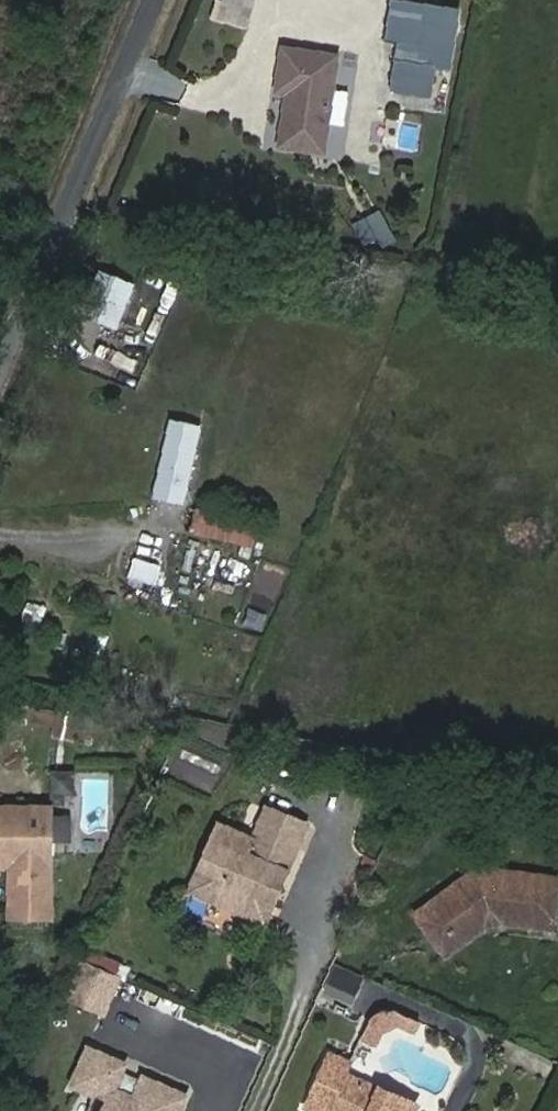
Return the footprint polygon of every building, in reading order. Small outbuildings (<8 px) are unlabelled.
[(387,76),(421,83),(433,2),(420,0),(398,0),(387,76)] [(280,85),(271,136),(313,143),(329,52),(277,43),(270,83),(280,85)] [(432,95),(446,97),(449,63),(435,61),(432,95)] [(101,270),(82,314),(116,328),(134,283),(101,270)] [(199,426),(170,419),(153,496),(182,503),(199,426)] [(194,504),(189,532),(254,545),(260,517),(194,504)] [(269,526),(238,625),(267,634),(298,535),(269,526)] [(157,583),(163,562),(135,553),(128,574),(157,583)] [(251,888),(269,895),(269,894),(301,819),(259,801),(245,835),(239,850),(204,834),(183,884),(242,910),(251,888)] [(0,816),(0,870),(1,924),(40,924),(36,814),(0,816)] [(239,850),(245,835),(210,819),(204,834),(239,850)] [(477,883),(479,861),(465,860),(452,869),(469,888),(477,886),(477,883)] [(544,869),(479,861),(477,883),(477,886),(469,888),(452,869),(417,899),(447,938),(472,918),(475,916),(477,910),(486,906),(491,911),(541,916),(544,869)] [(259,916),(269,895),(251,888),(242,910),(259,916)] [(436,948),(447,938),(417,899),(403,910),(436,948)] [(79,957),(63,997),(106,1015),(123,976),(79,957)] [(325,995),(354,1003),(363,973),(334,964),(325,995)] [(370,1020),(361,1041),(376,1048),(383,1034),(398,1028),(415,1036),(421,1024),(393,1011),(382,1011),(375,1014),(370,1020)] [(188,1097),(145,1078),(136,1099),(133,1108),(120,1102),(124,1094),(116,1091),(127,1065),(90,1049),(74,1086),(100,1097),(95,1107),(100,1109),(100,1110),(182,1110),(188,1097)] [(340,1076),(344,1064),(322,1055),(302,1106),(314,1110),(407,1110),(410,1105),(340,1076)] [(133,1108),(136,1099),(124,1094),(120,1102),(133,1108)]
